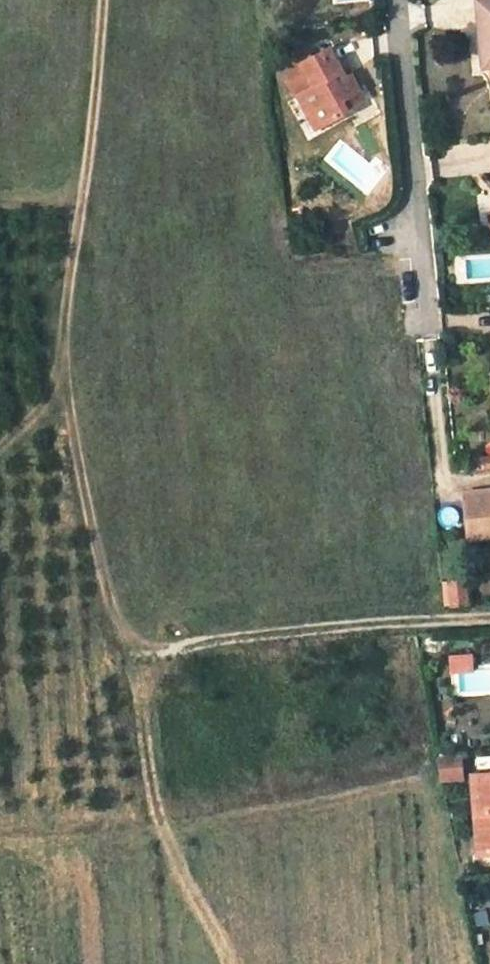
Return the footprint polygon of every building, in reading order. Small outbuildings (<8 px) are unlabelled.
[(482,36),(486,36),(489,66),(489,0),(479,0),(482,36)] [(489,66),(486,36),(476,37),(479,67),(489,66)] [(329,48),(302,62),(315,87),(305,92),(324,127),(349,113),(347,109),(342,100),(359,91),(350,75),(345,78),(341,70),(329,48)] [(346,68),(341,70),(345,78),(350,75),(346,68)] [(342,100),(347,109),(364,99),(359,91),(342,100)] [(324,127),(305,92),(298,96),(317,130),(324,127)] [(474,471),(489,469),(489,459),(473,461),(474,471)] [(462,494),(463,500),(466,532),(489,529),(489,491),(462,494)] [(489,535),(489,529),(466,532),(467,538),(489,535)] [(452,604),(467,602),(464,581),(450,583),(452,604)] [(463,776),(459,754),(439,756),(443,778),(463,776)] [(473,776),(478,855),(489,854),(489,774),(473,776)]
